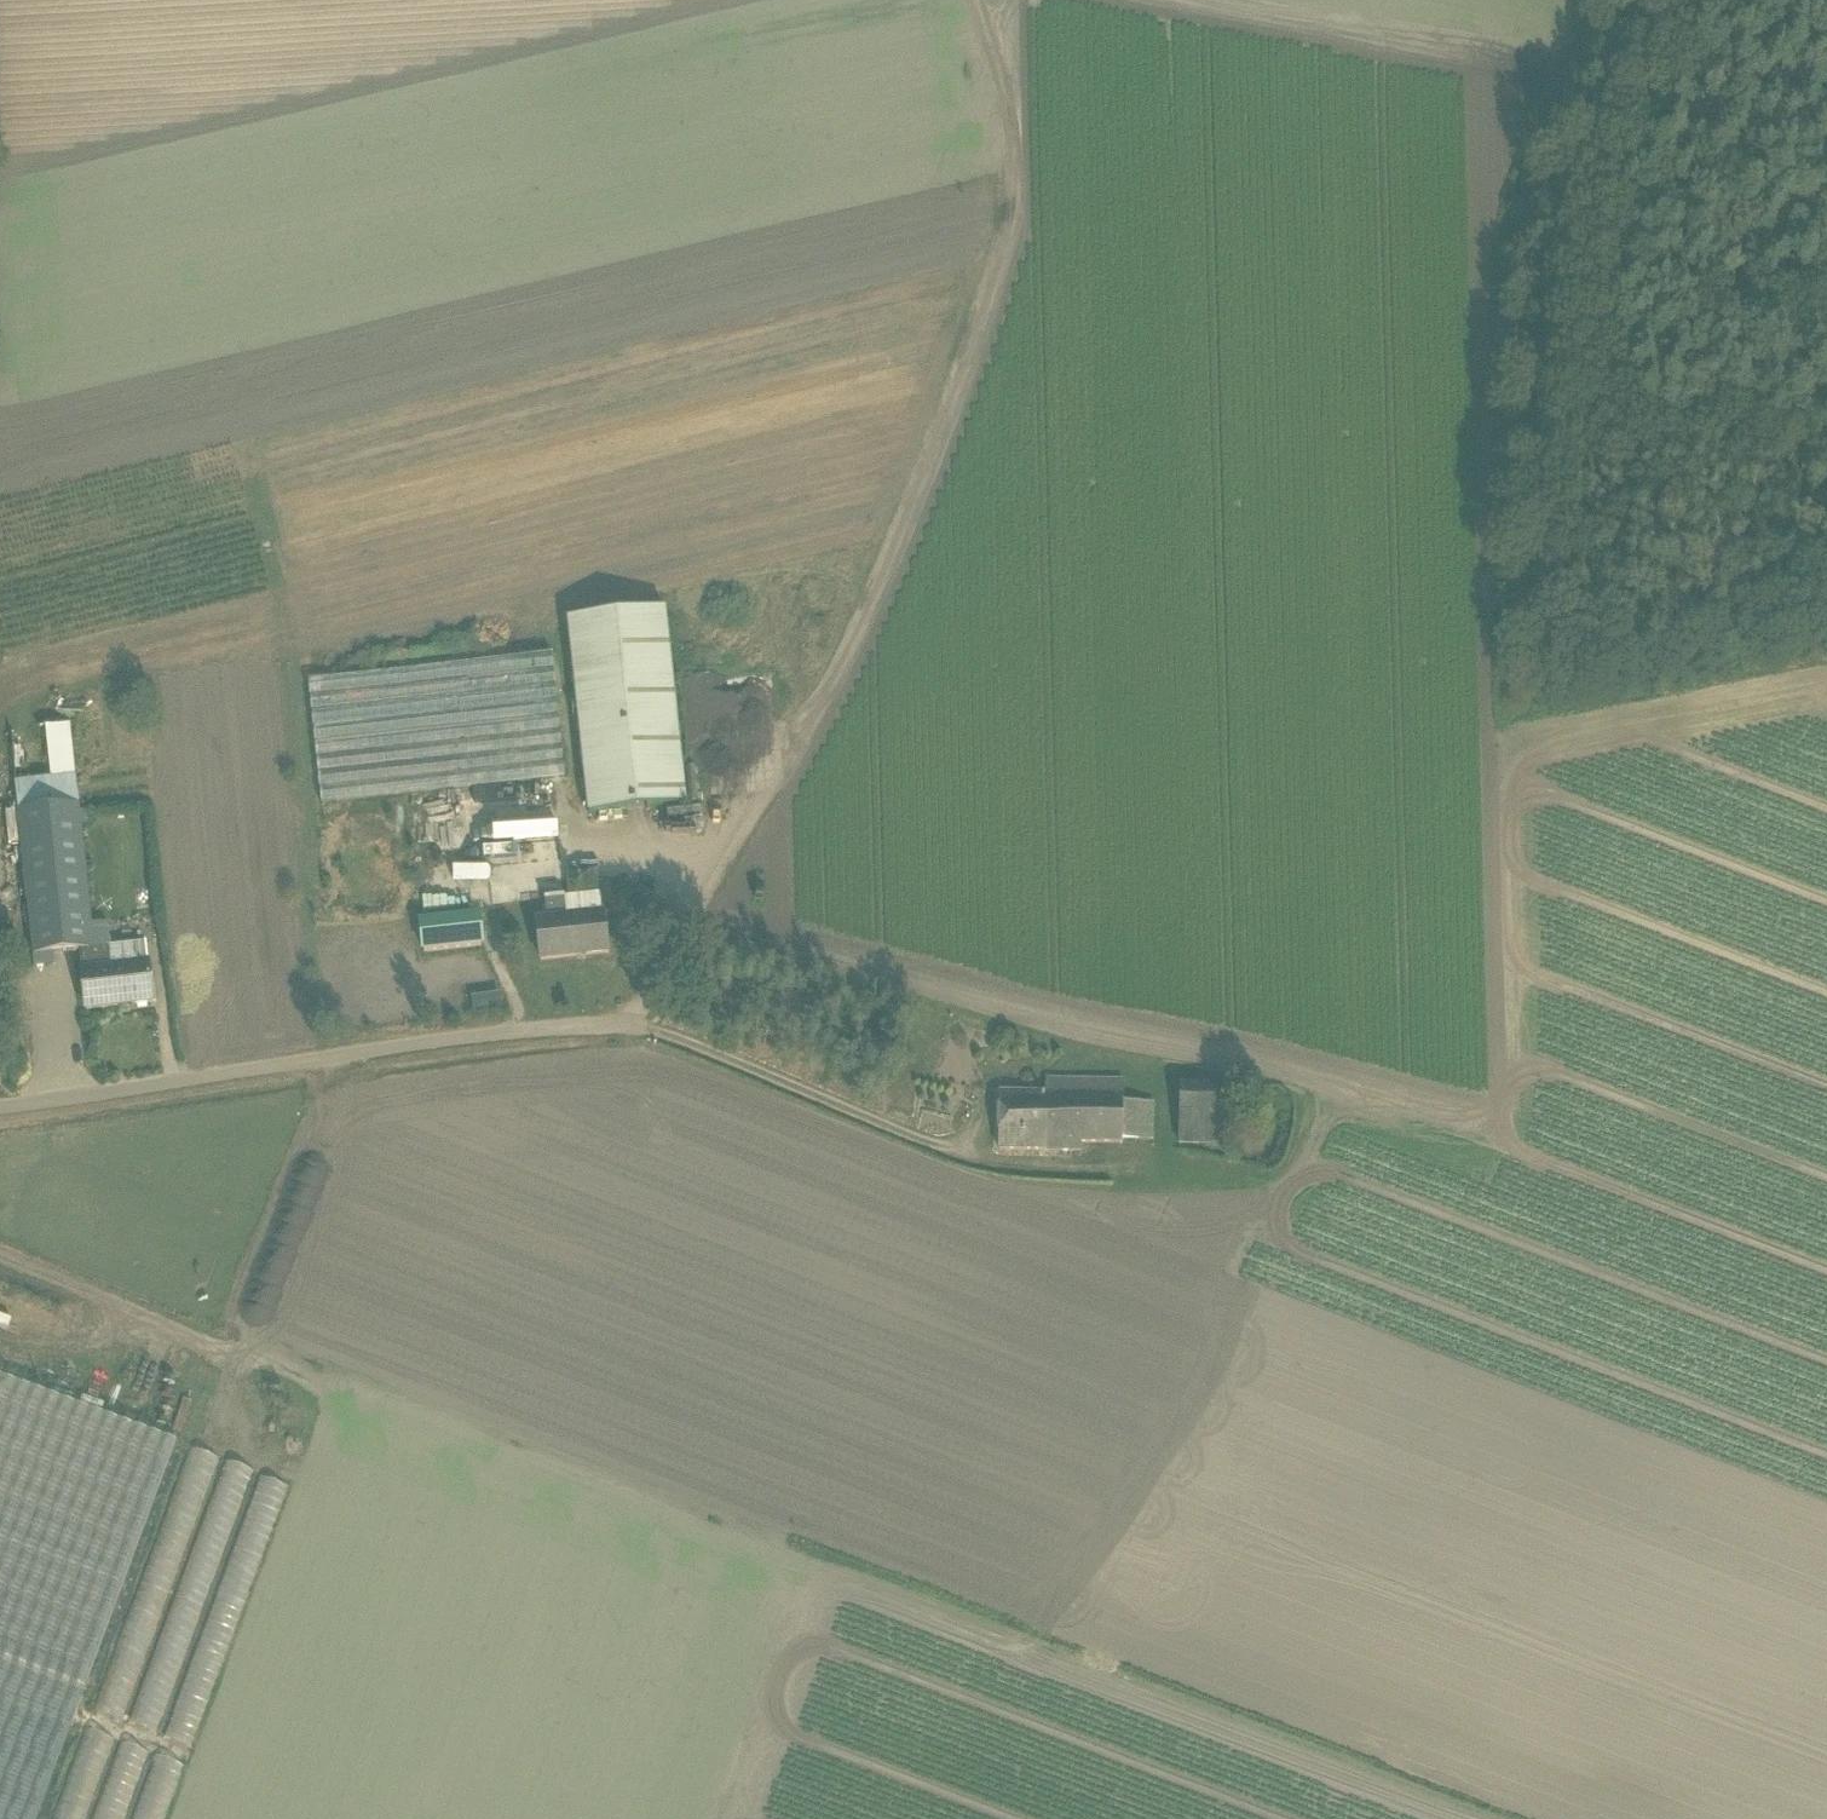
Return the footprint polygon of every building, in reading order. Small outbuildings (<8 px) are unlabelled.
[(568,621),(589,814),(686,803),(666,611),(568,621)] [(553,653),(310,679),(323,804),(566,779),(553,653)] [(153,1002),(149,963),(146,942),(109,946),(107,923),(97,924),(98,930),(92,931),(78,805),(75,775),(70,725),(47,727),(52,777),(15,781),(18,811),(34,965),(55,963),(54,953),(79,951),(82,970),(81,970),(85,1009),(153,1002)] [(686,769),(690,804),(699,803),(696,768),(686,769)] [(700,804),(667,809),(668,819),(701,814),(700,804)] [(498,852),(559,846),(558,833),(497,839),(498,852)] [(536,918),(541,959),(608,952),(604,913),(567,917),(565,895),(544,897),(546,917),(536,918)] [(424,952),(482,945),(478,913),(421,920),(424,952)] [(999,1149),(1083,1152),(1083,1144),(1124,1144),(1124,1140),(1155,1140),(1156,1102),(1125,1102),(1125,1079),(1047,1078),(1047,1093),(1000,1092),(999,1149)] [(1224,1083),(1178,1084),(1178,1103),(1205,1102),(1205,1114),(1225,1114),(1224,1083)] [(0,1377),(0,1818),(40,1818),(144,1533),(177,1443),(0,1377)] [(146,1685),(212,1452),(186,1445),(120,1678),(146,1685)] [(265,1529),(272,1531),(289,1483),(264,1475),(255,1500),(273,1507),(265,1529)] [(110,1736),(87,1729),(58,1818),(83,1818),(110,1736)] [(118,1762),(142,1770),(149,1750),(125,1742),(118,1762)]
